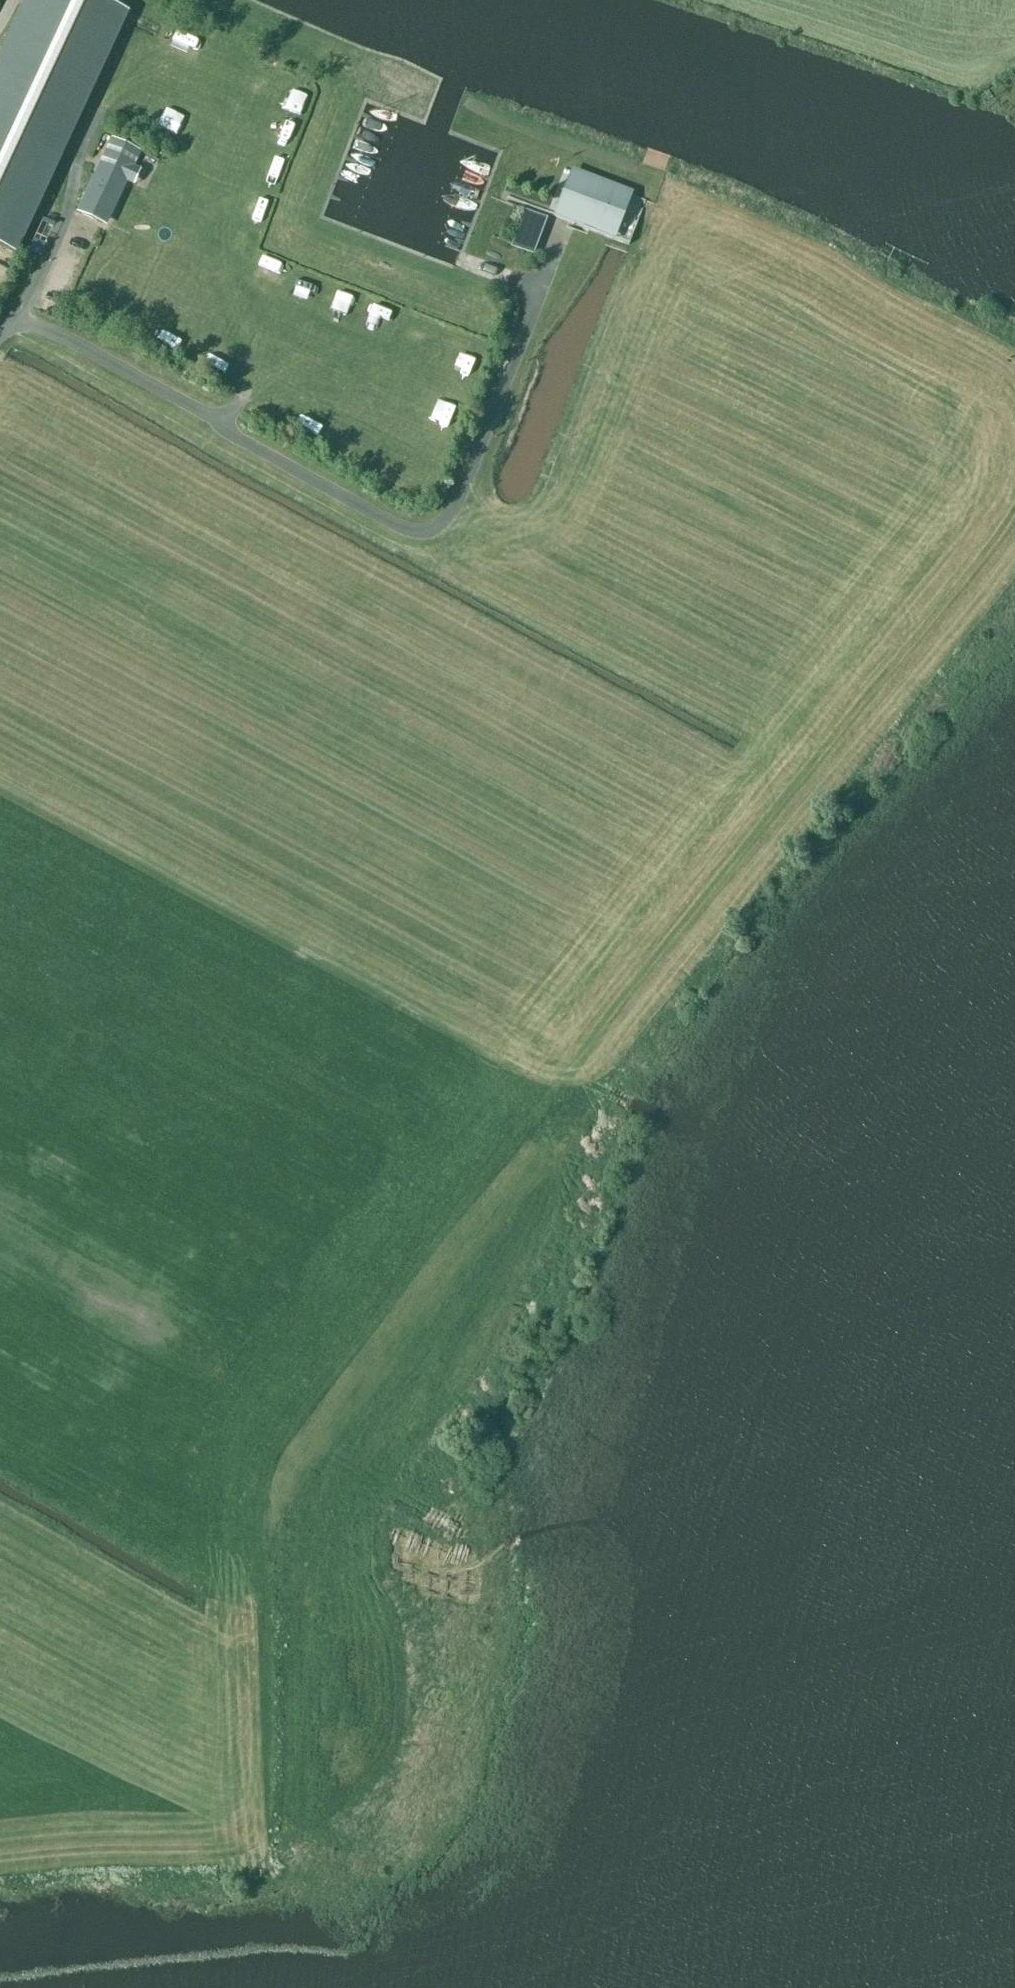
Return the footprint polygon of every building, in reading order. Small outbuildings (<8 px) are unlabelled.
[(59,156),(126,13),(98,0),(40,0),(0,86),(0,129),(59,156)] [(139,154),(110,140),(103,155),(132,169),(139,154)] [(121,180),(97,169),(76,213),(100,225),(121,180)] [(614,241),(628,247),(645,203),(634,199),(635,197),(570,172),(551,222),(612,246),(614,241)] [(520,222),(542,230),(547,218),(525,210),(520,222)] [(10,270),(0,262),(0,283),(10,270)]
